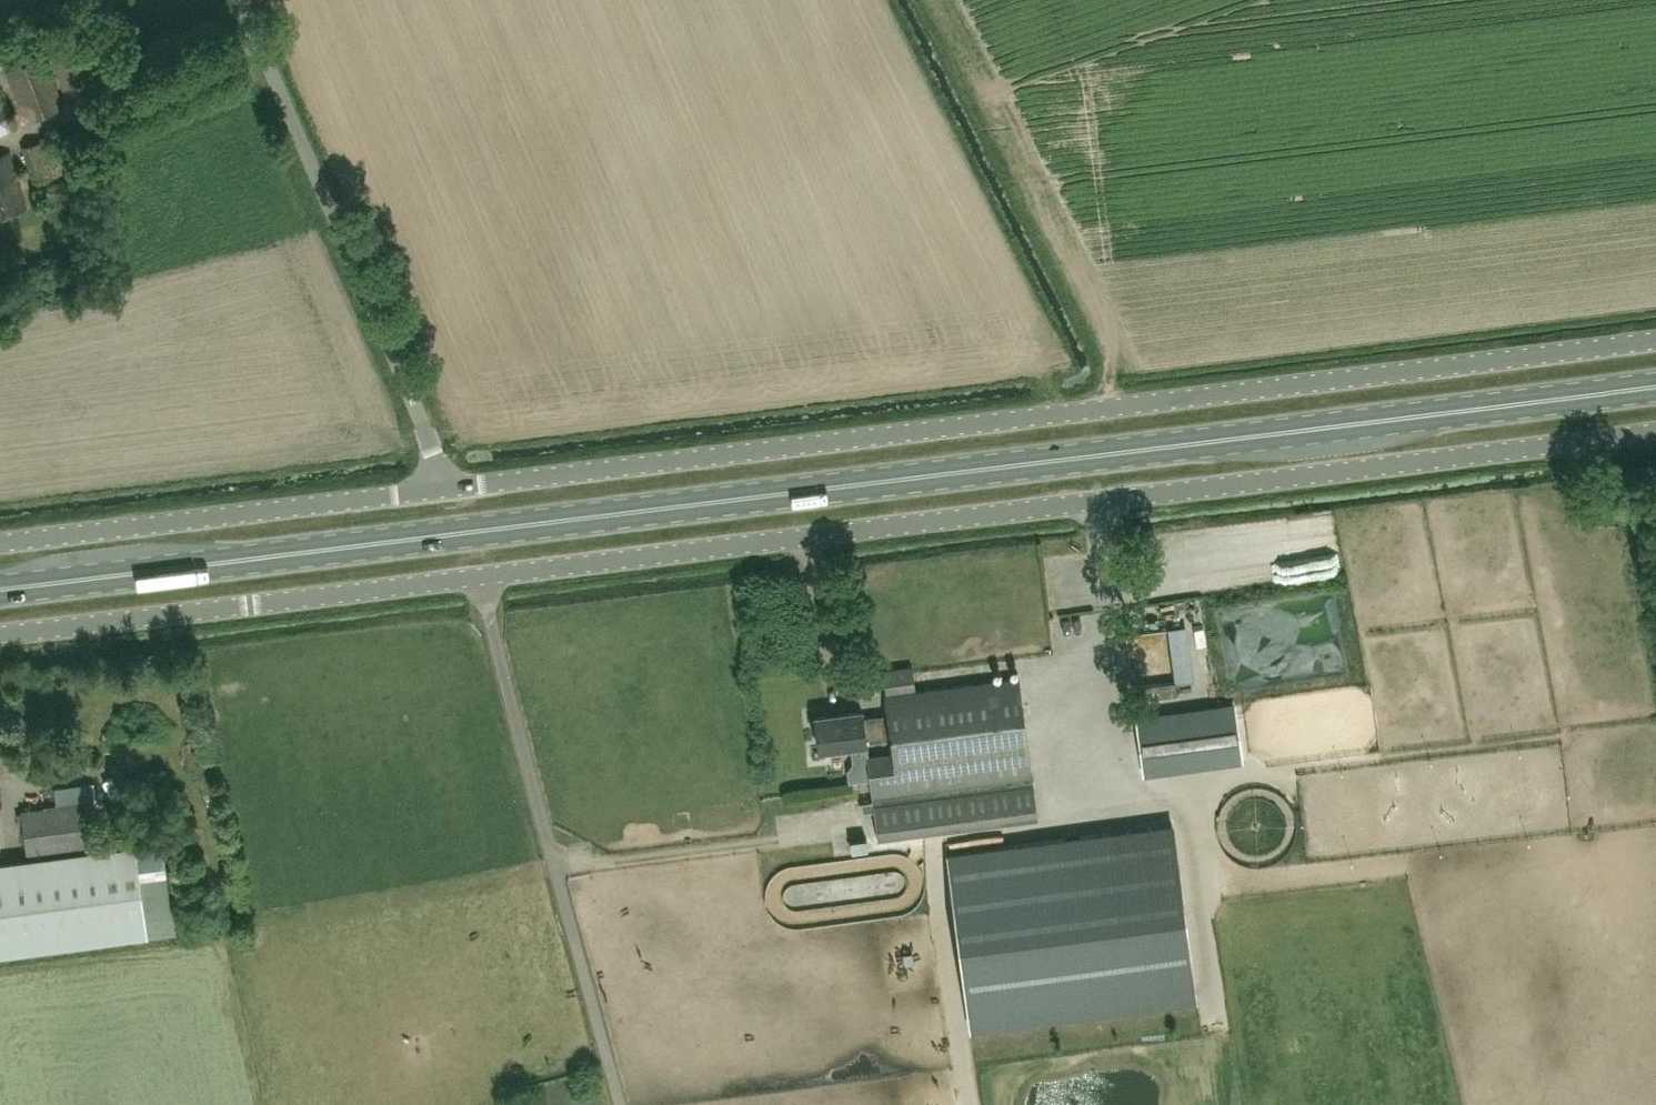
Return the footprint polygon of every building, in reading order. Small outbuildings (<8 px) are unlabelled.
[(73,20),(43,31),(45,36),(75,25),(73,20)] [(79,29),(46,40),(70,105),(105,92),(79,29)] [(35,34),(10,43),(13,50),(38,41),(35,34)] [(45,55),(6,70),(1,71),(13,105),(19,103),(26,123),(65,108),(45,55)] [(16,111),(1,98),(0,99),(0,134),(13,129),(16,111)] [(55,138),(40,143),(23,148),(33,182),(65,173),(55,138)] [(27,209),(7,154),(0,156),(0,219),(27,209)] [(11,297),(9,288),(0,290),(0,299),(11,297)] [(1261,664),(1334,657),(1332,629),(1323,630),(1321,602),(1228,611),(1230,631),(1243,630),(1245,650),(1238,650),(1239,661),(1261,660),(1261,664)] [(1178,631),(1190,631),(1189,614),(1177,615),(1178,631)] [(1125,637),(1126,669),(1147,668),(1147,660),(1158,660),(1157,636),(1125,637)] [(878,838),(1038,817),(1019,676),(915,690),(912,666),(884,669),(887,693),(885,694),(887,713),(864,716),(863,709),(815,716),(819,748),(867,742),(867,740),(890,737),(892,752),(867,755),(873,801),(861,802),(862,811),(874,810),(878,838)] [(1175,681),(1141,685),(1143,698),(1176,693),(1175,681)] [(878,705),(877,684),(855,685),(856,706),(878,705)] [(1137,718),(1144,772),(1241,758),(1234,705),(1137,718)] [(148,788),(124,794),(127,806),(151,801),(148,788)] [(21,810),(27,854),(94,844),(88,800),(21,810)] [(948,853),(968,1006),(1193,976),(1172,823),(948,853)] [(866,837),(850,839),(851,851),(868,849),(866,837)] [(136,845),(136,843),(0,862),(0,954),(176,930),(172,902),(170,903),(162,841),(136,845)]
